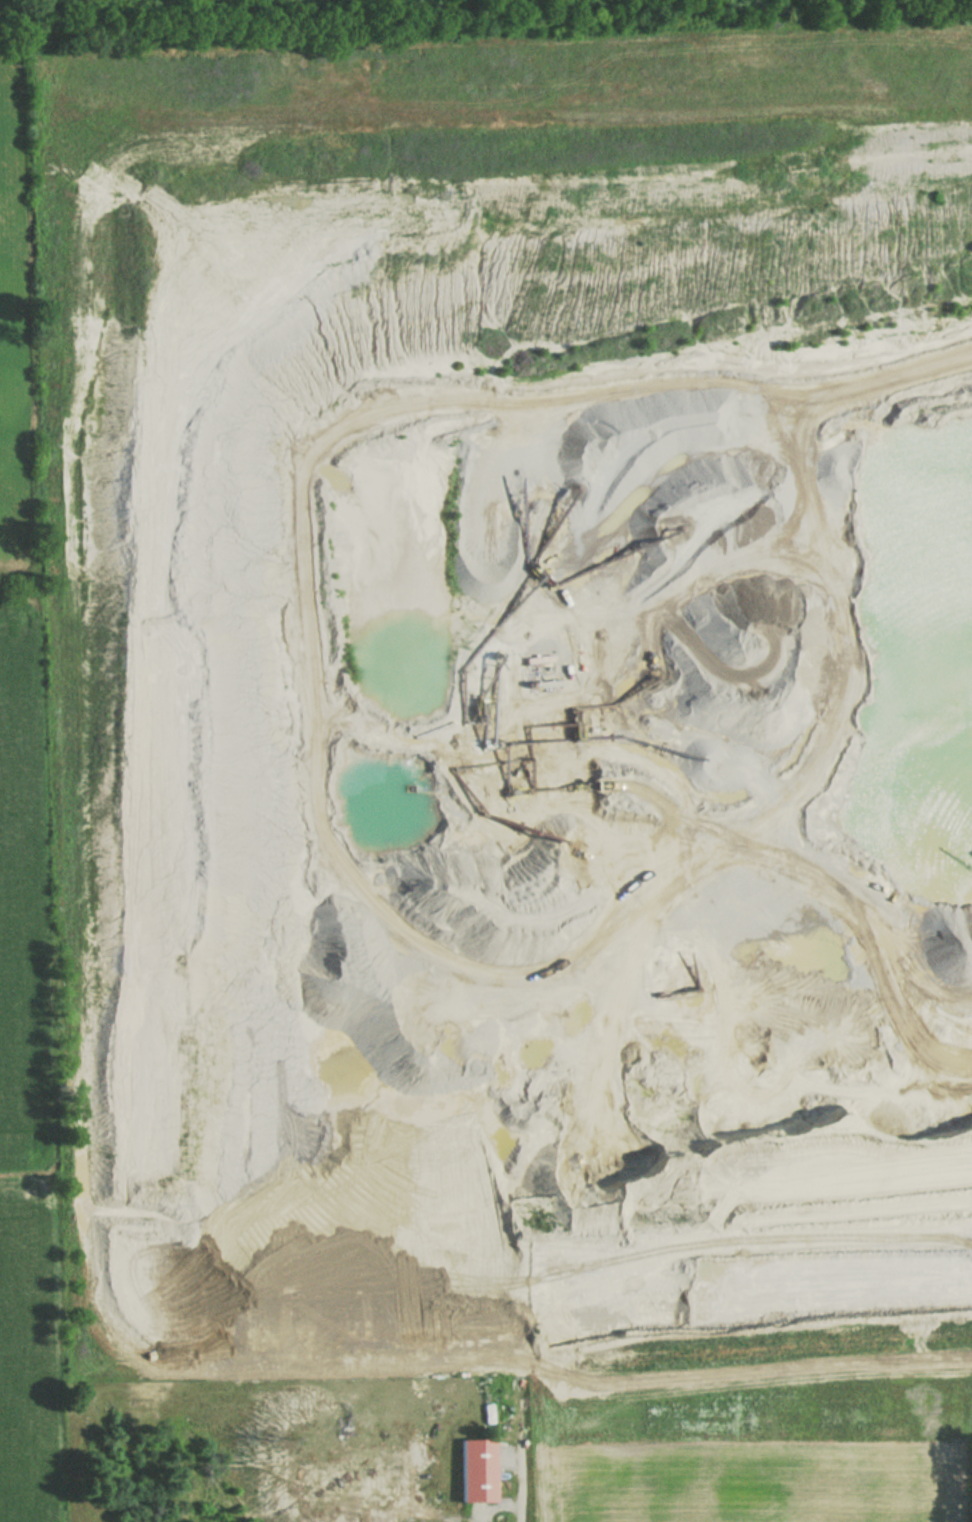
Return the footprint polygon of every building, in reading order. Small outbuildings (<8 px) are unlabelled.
[(494,1503),(494,1439),(460,1439),(460,1503),(494,1503)]
